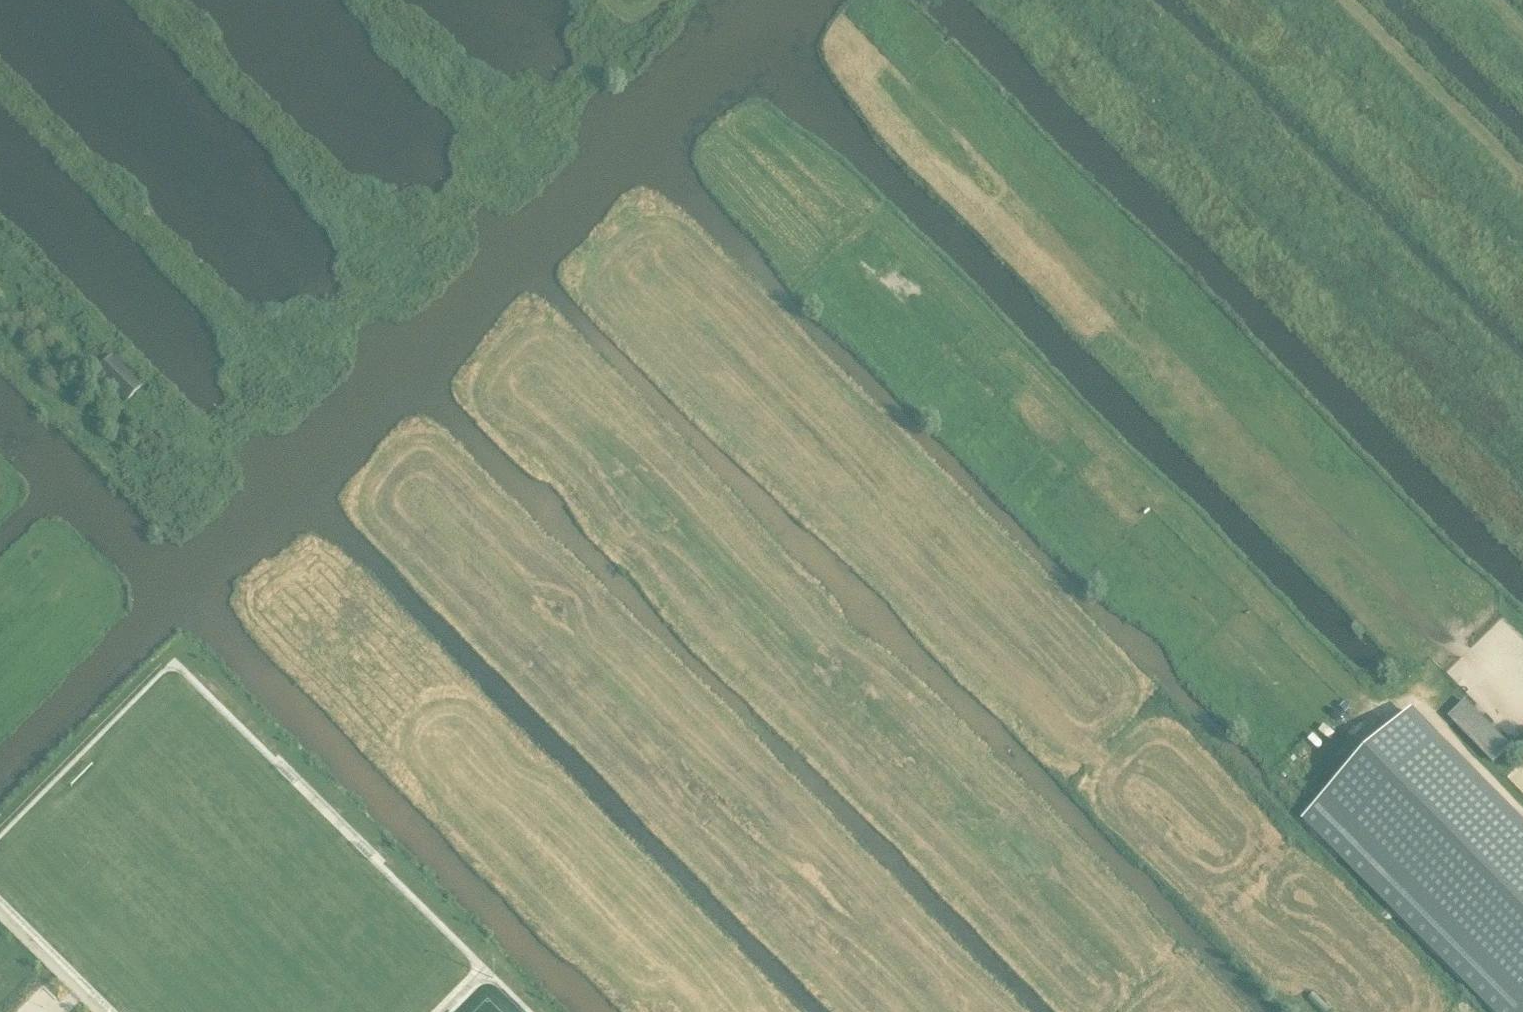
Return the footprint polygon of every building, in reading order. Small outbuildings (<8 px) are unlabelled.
[(1304,821),(1317,835),(1494,1011),(1522,1011),(1522,827),(1438,741),(1412,715),(1309,816),(1304,821)]
